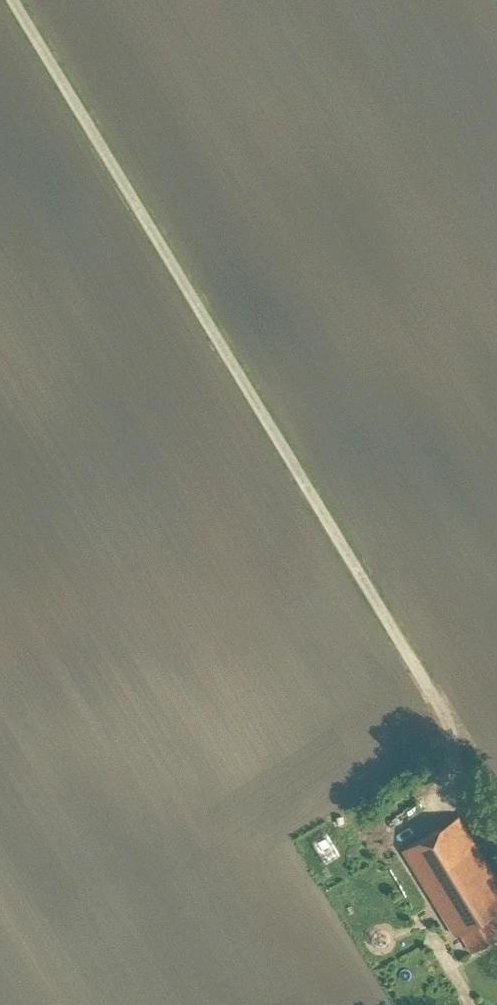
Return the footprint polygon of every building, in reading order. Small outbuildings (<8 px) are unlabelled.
[(460,818),(405,851),(456,937),(461,934),(472,952),(496,937),(496,880),(460,818)]
